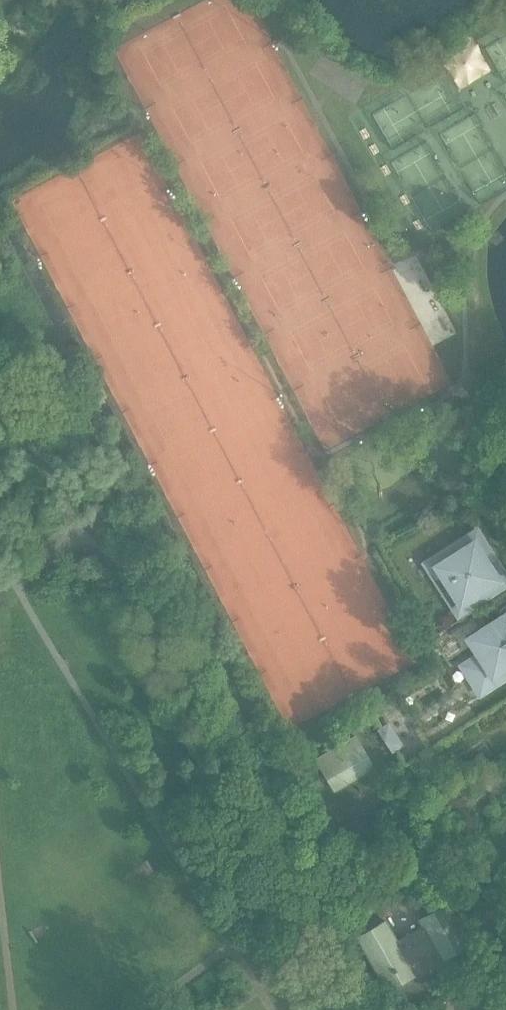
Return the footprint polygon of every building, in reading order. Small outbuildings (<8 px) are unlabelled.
[(501,582),(503,581),(504,581),(493,564),(490,565),(484,555),(486,553),(477,538),(475,536),(430,565),(459,609),(465,606),(501,583),(501,582)] [(470,638),(482,657),(480,658),(476,661),(467,667),(481,688),(490,682),(490,683),(505,672),(505,615),(470,638)] [(402,744),(389,724),(384,727),(379,730),(378,731),(391,751),(392,751),(392,750),(397,747),(402,744)] [(372,766),(360,746),(354,735),(315,758),(322,768),(334,788),(372,766)] [(287,774),(297,791),(299,794),(308,788),(296,769),(287,774)] [(388,991),(442,960),(470,944),(447,903),(419,919),(423,926),(396,941),(385,921),(357,936),(388,991)]
